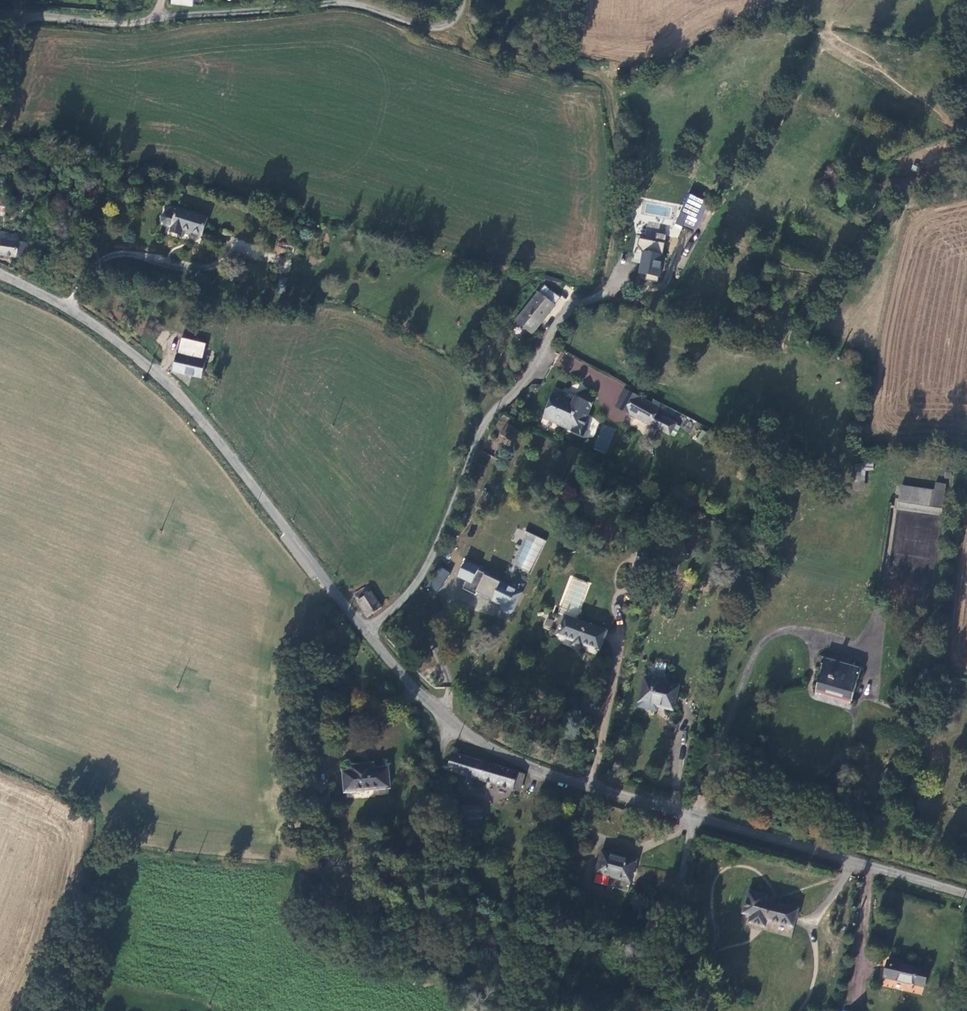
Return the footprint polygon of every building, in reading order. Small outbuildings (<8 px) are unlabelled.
[(689,194),(675,222),(694,231),(708,203),(689,194)] [(170,226),(176,207),(169,205),(167,205),(164,206),(163,209),(163,212),(160,215),(160,218),(160,221),(163,224),(170,226)] [(176,207),(170,226),(168,232),(181,235),(182,231),(201,236),(207,216),(176,206),(176,207)] [(25,259),(28,242),(7,239),(8,232),(0,231),(0,255),(25,259)] [(661,283),(664,261),(643,258),(640,280),(648,281),(661,283)] [(288,278),(279,276),(276,293),(285,295),(288,278)] [(544,291),(515,325),(529,336),(539,325),(541,326),(561,303),(544,291)] [(180,337),(176,353),(201,359),(205,343),(180,337)] [(201,359),(176,353),(172,372),(201,378),(205,360),(201,359)] [(642,400),(626,391),(617,408),(633,417),(642,400)] [(573,434),(579,437),(580,433),(584,433),(588,423),(585,421),(592,403),(580,398),(578,403),(573,400),(571,404),(565,401),(563,400),(565,397),(552,393),(541,422),(573,435),(573,434)] [(633,417),(652,427),(652,426),(671,436),(677,425),(658,415),(661,410),(642,400),(633,417)] [(503,414),(495,427),(501,430),(509,418),(503,414)] [(514,421),(507,431),(518,438),(525,428),(514,421)] [(602,424),(593,448),(606,454),(616,429),(602,424)] [(702,436),(696,447),(707,452),(713,442),(702,436)] [(866,465),(856,464),(853,489),(863,490),(866,465)] [(934,482),(934,488),(898,485),(896,509),(943,514),(946,483),(934,482)] [(473,506),(482,510),(489,494),(480,490),(473,506)] [(440,566),(427,587),(437,593),(450,573),(440,566)] [(511,612),(513,609),(521,592),(484,575),(476,590),(501,603),(501,607),(502,610),(504,613),(508,613),(511,612)] [(559,620),(565,623),(557,641),(597,660),(605,641),(576,628),(591,594),(575,586),(559,620)] [(466,592),(454,598),(458,605),(470,600),(466,592)] [(366,594),(354,604),(358,608),(369,599),(366,594)] [(369,599),(358,608),(369,624),(380,615),(369,599)] [(545,618),(543,628),(551,630),(553,620),(545,618)] [(813,694),(849,705),(858,677),(821,666),(813,694)] [(673,719),(677,695),(644,686),(639,708),(661,714),(661,716),(673,719)] [(516,798),(523,782),(448,758),(445,763),(450,766),(447,777),(516,798)] [(345,794),(390,792),(388,771),(374,772),(374,767),(351,769),(351,774),(344,774),(345,794)] [(923,797),(915,798),(917,811),(925,810),(923,797)] [(468,815),(454,814),(456,834),(468,834),(468,815)] [(478,815),(468,815),(468,834),(479,832),(478,815)] [(634,867),(601,859),(594,889),(627,896),(634,867)] [(765,905),(766,900),(749,896),(743,918),(750,919),(749,927),(764,931),(766,924),(792,930),(797,913),(765,905)] [(884,983),(923,992),(928,976),(888,967),(884,983)]
